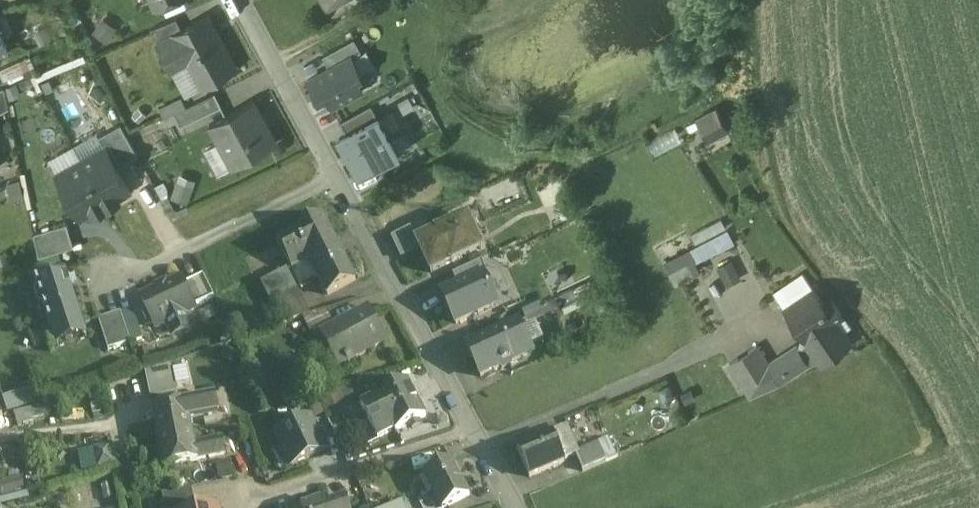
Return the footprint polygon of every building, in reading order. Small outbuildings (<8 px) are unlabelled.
[(236,68),(208,16),(183,29),(159,42),(159,43),(169,61),(185,53),(203,87),(236,68)] [(177,19),(152,29),(159,42),(183,29),(177,19)] [(352,56),(309,80),(319,99),(326,94),(332,106),(364,89),(357,77),(363,75),(352,56)] [(0,91),(0,113),(9,109),(5,88),(2,89),(3,90),(0,91)] [(215,93),(175,112),(182,126),(221,107),(215,93)] [(255,101),(210,125),(233,167),(278,143),(255,101)] [(717,110),(697,120),(708,142),(728,131),(717,110)] [(402,154),(393,138),(391,139),(379,117),(357,129),(340,138),(354,163),(360,160),(366,171),(379,164),(380,166),(402,154)] [(138,155),(121,124),(99,136),(105,147),(106,146),(117,167),(138,155)] [(675,127),(648,142),(657,157),(683,143),(675,127)] [(117,167),(106,146),(105,147),(82,160),(107,207),(120,200),(119,198),(131,191),(117,167)] [(107,207),(82,160),(57,173),(82,218),(94,212),(95,213),(107,207)] [(178,175),(174,197),(189,200),(194,177),(178,175)] [(356,280),(323,217),(277,241),(292,269),(310,260),(328,295),(356,280)] [(468,219),(417,242),(431,273),(469,256),(477,252),(471,238),(476,236),(468,219)] [(68,223),(35,232),(40,255),(74,245),(68,223)] [(690,250),(664,264),(676,285),(701,272),(690,250)] [(732,261),(719,267),(725,280),(738,274),(732,261)] [(64,266),(33,276),(38,288),(34,289),(40,306),(43,305),(54,337),(84,327),(64,266)] [(311,317),(288,271),(262,284),(283,326),(302,319),(302,320),(311,317)] [(825,305),(803,272),(774,291),(787,312),(786,319),(790,324),(797,326),(810,345),(801,351),(797,346),(769,364),(768,365),(780,383),(819,358),(823,364),(850,344),(834,320),(842,315),(832,300),(825,305)] [(470,282),(448,292),(452,301),(446,304),(456,325),(498,306),(484,276),(470,282)] [(204,277),(184,287),(195,308),(215,299),(204,277)] [(180,279),(141,297),(156,329),(167,324),(171,333),(189,324),(185,315),(196,310),(195,308),(184,287),(180,279)] [(555,295),(522,310),(528,323),(561,308),(555,295)] [(369,310),(320,337),(330,354),(339,349),(347,365),(349,367),(355,364),(353,362),(387,343),(369,310)] [(311,317),(302,320),(311,335),(333,322),(327,311),(311,317)] [(121,314),(99,321),(109,352),(131,345),(128,333),(121,314)] [(521,324),(468,349),(481,378),(500,369),(502,370),(510,366),(510,364),(534,353),(521,324)] [(139,330),(128,333),(131,345),(143,341),(139,330)] [(757,346),(730,363),(751,396),(780,383),(768,365),(769,364),(757,346)] [(171,365),(146,373),(151,399),(177,394),(171,365)] [(214,370),(206,372),(209,381),(217,379),(214,370)] [(407,382),(361,406),(378,440),(395,431),(396,433),(426,417),(407,382)] [(355,387),(337,392),(342,404),(359,396),(355,387)] [(690,391),(683,394),(686,403),(694,400),(690,391)] [(337,392),(323,399),(328,410),(342,404),(337,392)] [(186,404),(153,410),(159,440),(192,434),(190,420),(217,415),(214,399),(187,404),(186,404)] [(41,407),(14,415),(18,427),(45,420),(41,407)] [(310,418),(277,434),(293,467),(325,451),(310,418)] [(570,446),(563,431),(554,435),(560,450),(570,446)] [(192,434),(159,440),(165,470),(198,464),(198,463),(226,457),(222,441),(195,446),(192,434)] [(554,435),(518,450),(530,478),(566,463),(560,450),(554,435)] [(113,442),(93,446),(98,468),(117,463),(113,442)] [(600,445),(576,456),(583,472),(606,462),(600,445)] [(232,461),(218,463),(220,479),(234,477),(232,461)] [(425,476),(442,507),(446,507),(469,496),(452,461),(425,476)] [(2,480),(6,496),(17,494),(18,501),(29,498),(23,475),(2,480)] [(162,496),(165,507),(195,507),(192,490),(162,496)]
